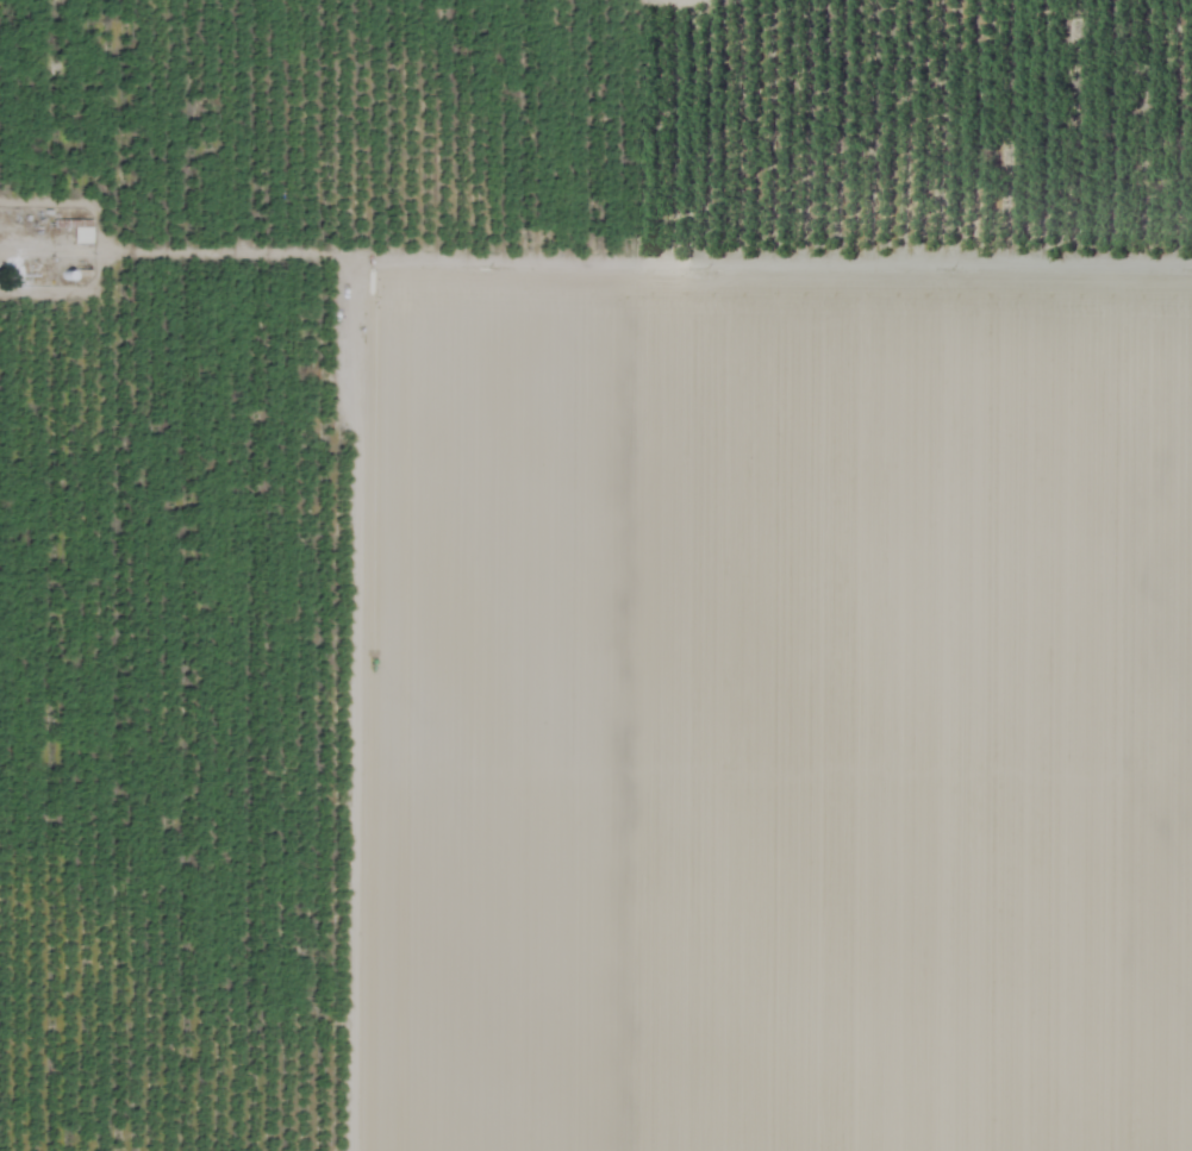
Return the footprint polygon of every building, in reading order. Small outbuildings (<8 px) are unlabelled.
[(72,229),(71,243),(88,243),(89,229),(72,229)]
